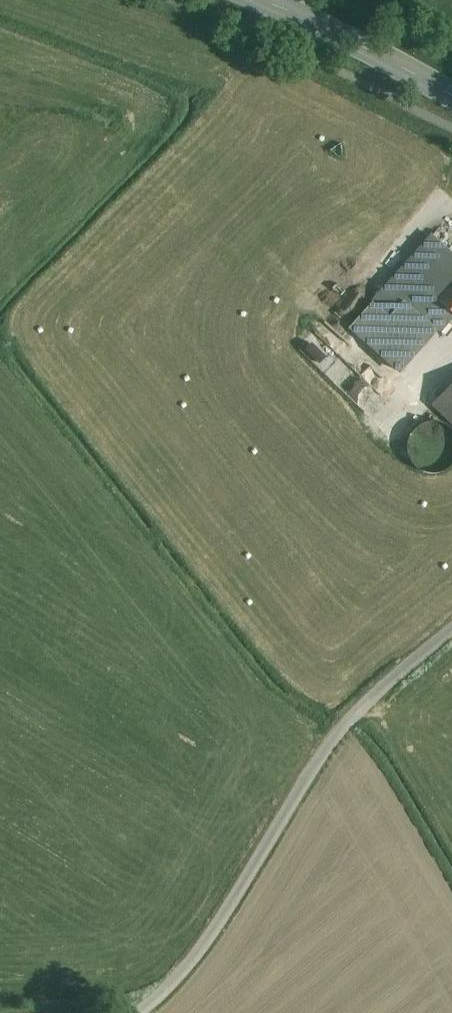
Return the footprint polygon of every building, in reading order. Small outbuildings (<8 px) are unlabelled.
[(430,233),(348,322),(402,371),(451,317),(451,253),(430,233)] [(433,406),(451,423),(451,385),(433,406)] [(428,474),(438,474),(447,471),(451,466),(451,430),(450,428),(441,423),(430,423),(421,426),(413,433),(408,442),(408,452),(412,462),(419,469),(428,474)]
